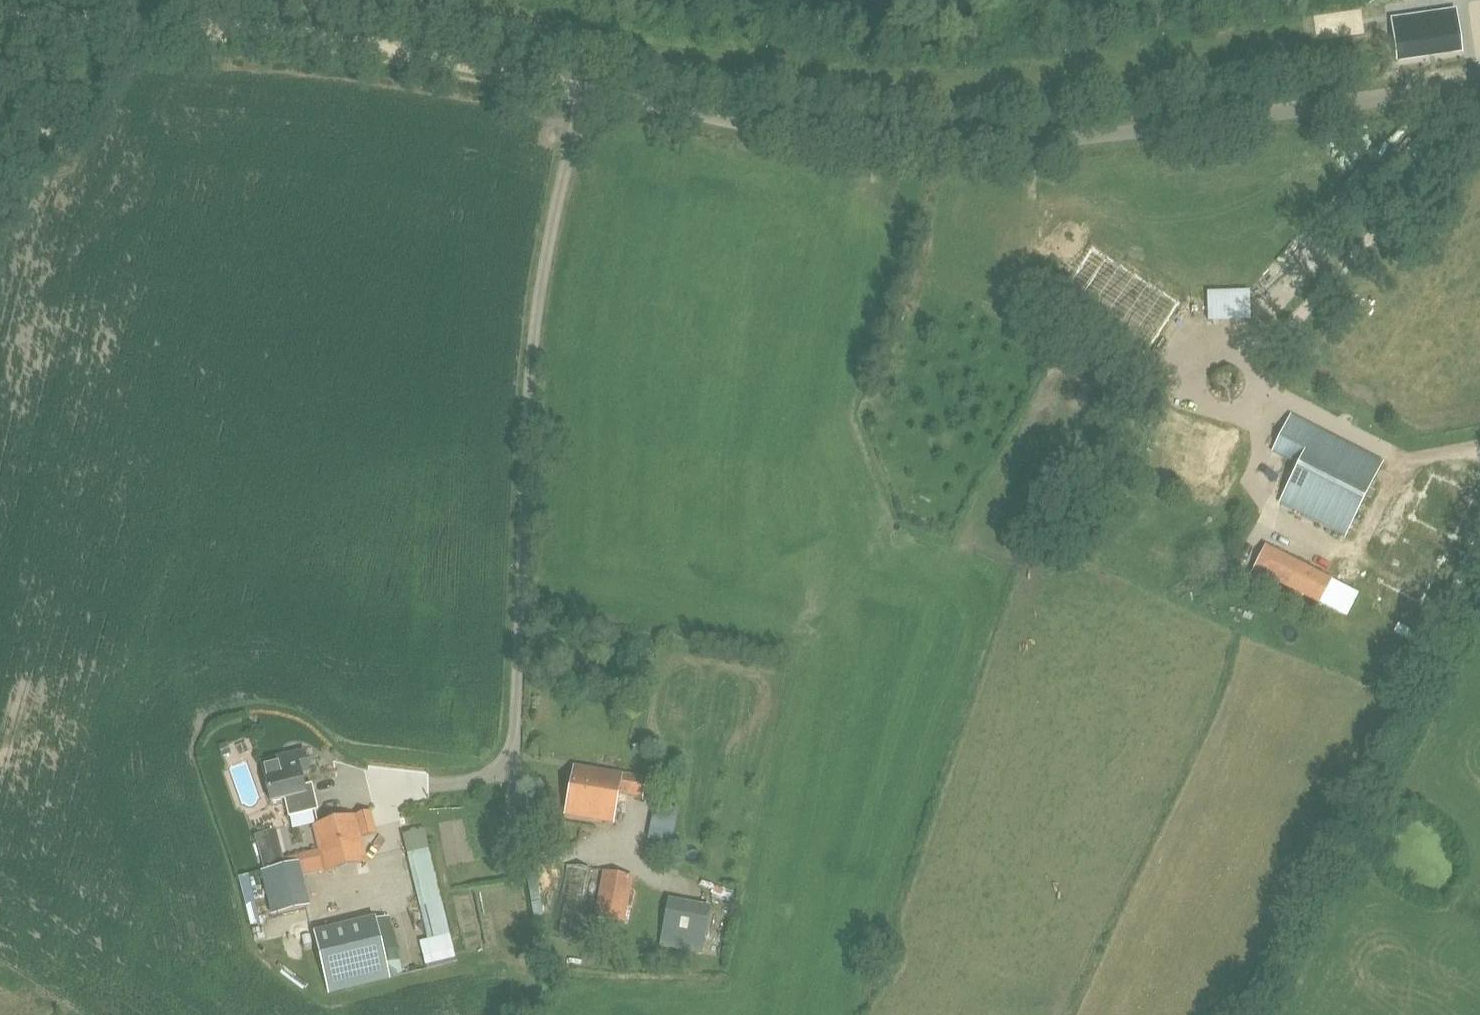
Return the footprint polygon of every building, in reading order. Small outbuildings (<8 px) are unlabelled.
[(1456,14),(1392,23),(1398,60),(1430,55),(1436,55),(1461,51),(1456,14)] [(1181,301),(1123,265),(1088,321),(1148,357),(1174,314),(1181,301)] [(1382,463),(1290,418),(1273,453),(1299,466),(1281,504),(1345,537),(1382,463)] [(1266,549),(1255,571),(1321,604),(1341,613),(1351,591),(1332,582),(1266,549)] [(230,754),(227,744),(219,746),(222,757),(230,754)] [(306,793),(302,773),(310,771),(305,752),(262,763),(266,779),(266,780),(271,803),(285,800),(289,817),(319,810),(314,791),(306,793)] [(618,804),(623,775),(574,767),(566,816),(615,824),(618,804)] [(623,775),(618,804),(620,794),(643,798),(647,778),(623,775)] [(650,841),(667,844),(674,809),(658,806),(650,841)] [(356,815),(314,825),(326,872),(367,862),(362,840),(356,815)] [(309,907),(299,864),(264,872),(274,915),(309,907)] [(632,878),(605,873),(597,916),(624,922),(632,878)] [(662,901),(656,939),(680,943),(687,905),(662,901)] [(562,903),(557,929),(583,934),(587,907),(562,903)] [(391,978),(377,919),(315,934),(329,993),(391,978)]
